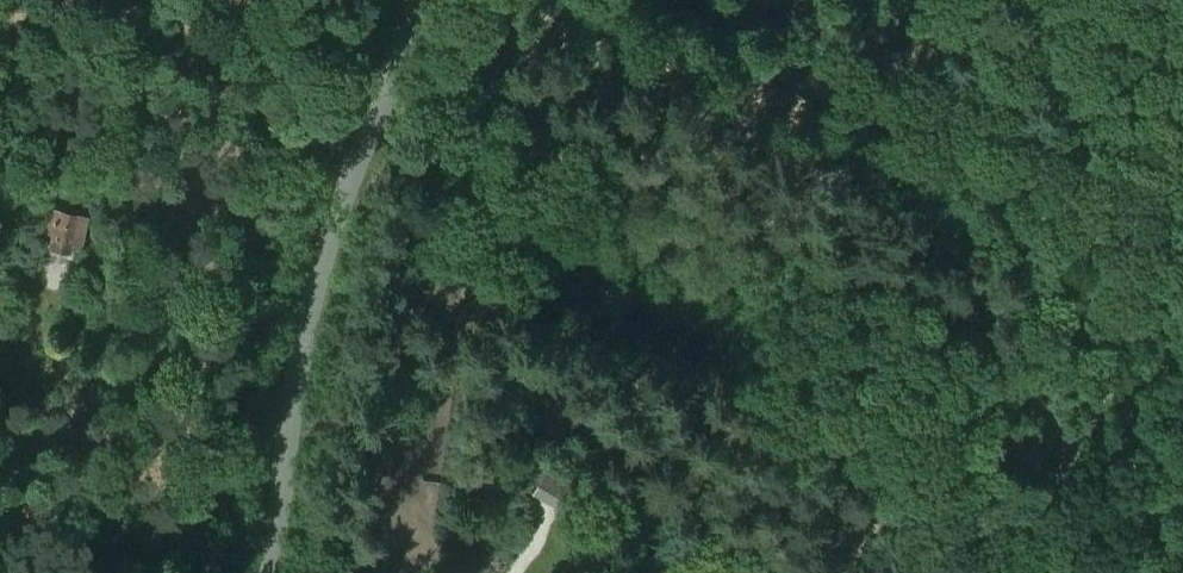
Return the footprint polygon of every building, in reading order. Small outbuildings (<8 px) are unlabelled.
[(5,214),(13,201),(0,192),(0,211),(5,214)] [(48,247),(67,252),(69,243),(82,246),(88,215),(47,206),(40,236),(50,239),(48,247)] [(422,485),(437,486),(438,473),(423,472),(422,485)]
